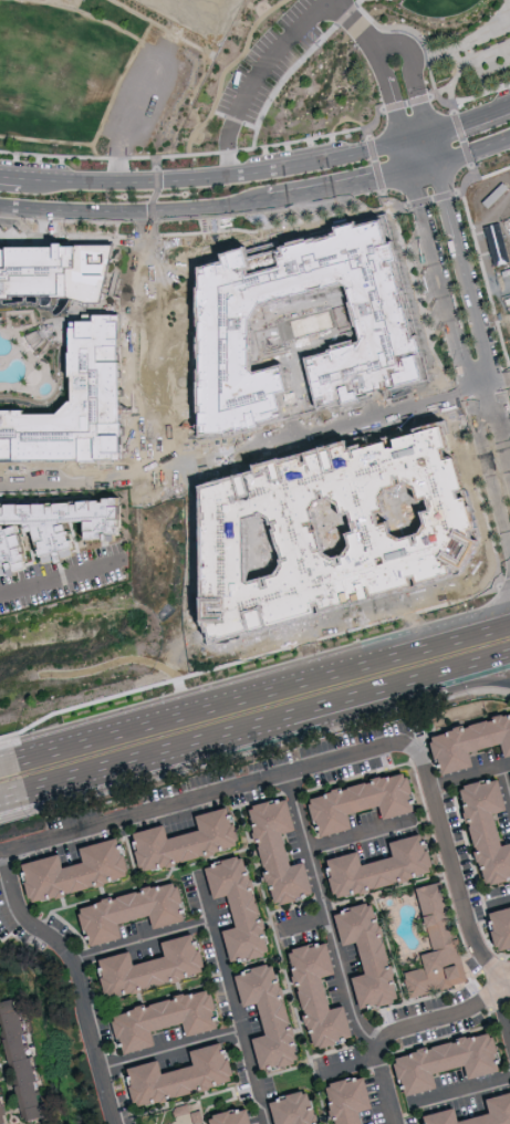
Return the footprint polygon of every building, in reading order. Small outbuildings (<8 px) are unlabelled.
[(0,242),(0,286),(52,287),(52,264),(57,264),(64,255),(78,255),(79,243),(0,242)] [(8,529),(1,532),(0,540),(0,548),(5,551),(11,566),(27,565),(28,574),(34,573),(41,570),(39,523),(42,523),(45,531),(51,530),(56,543),(57,561),(67,561),(66,549),(91,548),(90,539),(125,537),(125,532),(138,531),(137,525),(129,529),(129,518),(128,497),(7,503),(8,529)] [(440,749),(433,751),(437,770),(461,766),(459,751),(490,745),(492,757),(509,753),(509,716),(436,730),(440,749)] [(509,807),(509,771),(501,773),(509,807)] [(297,798),(308,837),(341,829),(337,814),(369,806),(373,819),(405,811),(394,772),(297,798)] [(490,846),(483,814),(495,811),(488,779),(448,788),(455,819),(458,819),(472,884),(509,876),(509,863),(505,842),(490,846)] [(272,834),(284,831),(277,800),(260,804),(259,803),(237,808),(256,890),(260,890),(263,904),(302,895),(294,863),(279,866),(272,834)] [(121,832),(129,869),(227,850),(219,808),(185,815),(188,831),(156,837),(154,826),(121,832)] [(347,851),(315,860),(324,898),(422,874),(412,834),(379,842),(382,857),(351,865),(347,851)] [(41,902),(58,898),(57,893),(83,887),(95,884),(94,881),(117,876),(111,848),(107,849),(105,839),(68,847),(71,863),(51,867),(49,859),(32,863),(41,902)] [(194,866),(202,900),(217,896),(224,928),(211,931),(219,963),(257,954),(253,936),(235,857),(194,866)] [(462,983),(446,915),(442,916),(433,881),(406,888),(416,928),(422,927),(428,951),(414,954),(417,968),(399,972),(405,997),(462,983)] [(77,947),(111,939),(107,924),(139,916),(142,929),(174,921),(165,882),(85,901),(86,905),(68,909),(77,947)] [(323,913),(332,947),(335,946),(350,1007),(363,1004),(363,1007),(387,1001),(363,903),(323,913)] [(486,950),(505,946),(509,945),(509,906),(478,912),(486,950)] [(85,960),(95,998),(193,973),(183,934),(150,942),(154,957),(122,965),(119,952),(85,960)] [(334,1006),(318,1009),(312,978),(323,975),(316,943),(277,951),(295,1035),(300,1034),(303,1047),(341,1039),(334,1006)] [(283,1044),(263,965),(224,975),(232,1007),(246,1004),(254,1036),(241,1039),(249,1072),(286,1063),(281,1045),(283,1044)] [(110,1055),(144,1046),(140,1032),(171,1024),(175,1037),(207,1029),(197,990),(100,1014),(110,1055)] [(51,1118),(22,999),(0,1004),(0,1010),(28,1123),(51,1118)] [(489,1072),(480,1034),(383,1056),(392,1097),(426,1089),(422,1074),(454,1067),(456,1079),(489,1072)] [(114,1069),(122,1107),(200,1090),(199,1085),(220,1081),(212,1044),(178,1051),(181,1067),(150,1074),(147,1061),(114,1069)] [(1,1071),(0,1072),(0,1123),(11,1123),(1,1071)] [(354,1077),(315,1085),(323,1123),(351,1123),(348,1112),(361,1109),(354,1077)] [(264,1123),(304,1123),(305,1122),(297,1092),(259,1102),(264,1123)] [(509,1092),(475,1099),(478,1115),(446,1121),(444,1110),(412,1116),(413,1123),(509,1123),(509,1097),(509,1092)] [(235,1108),(196,1119),(198,1123),(239,1123),(235,1108)]
